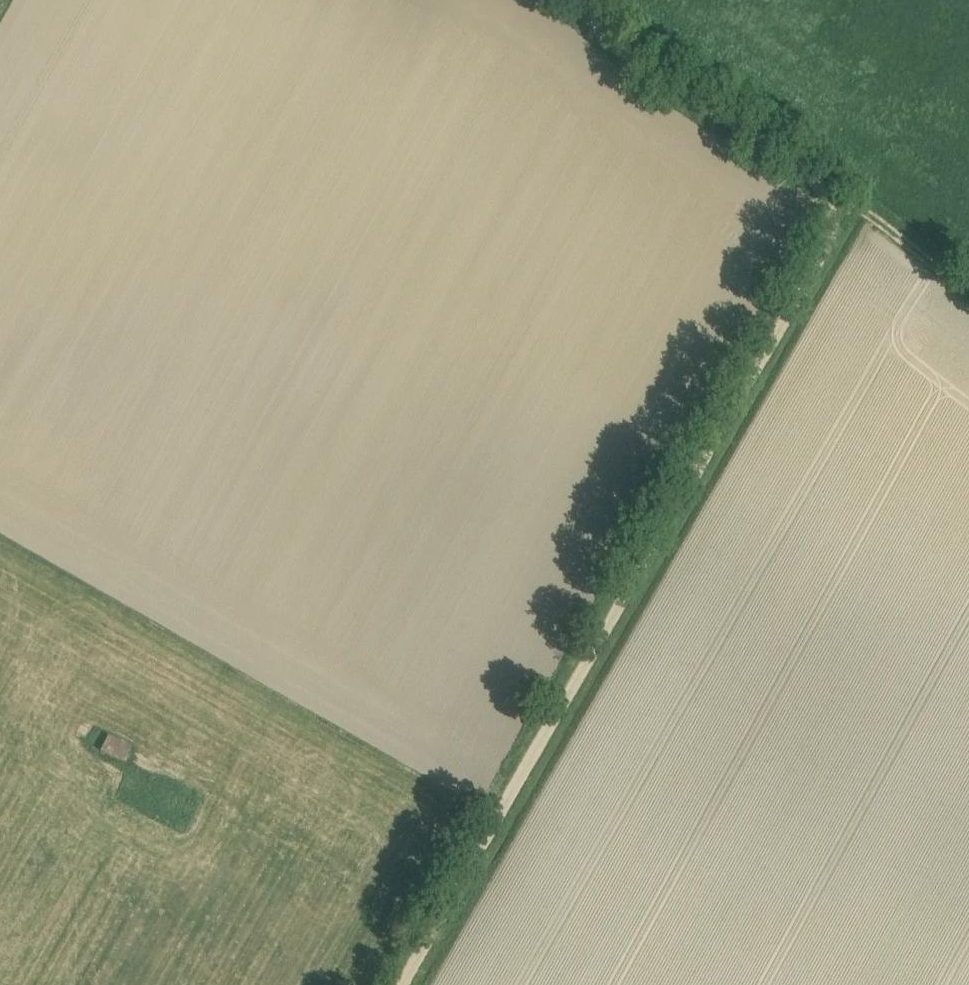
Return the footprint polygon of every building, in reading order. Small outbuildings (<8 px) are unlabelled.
[(102,753),(128,759),(132,741),(107,735),(102,753)]
